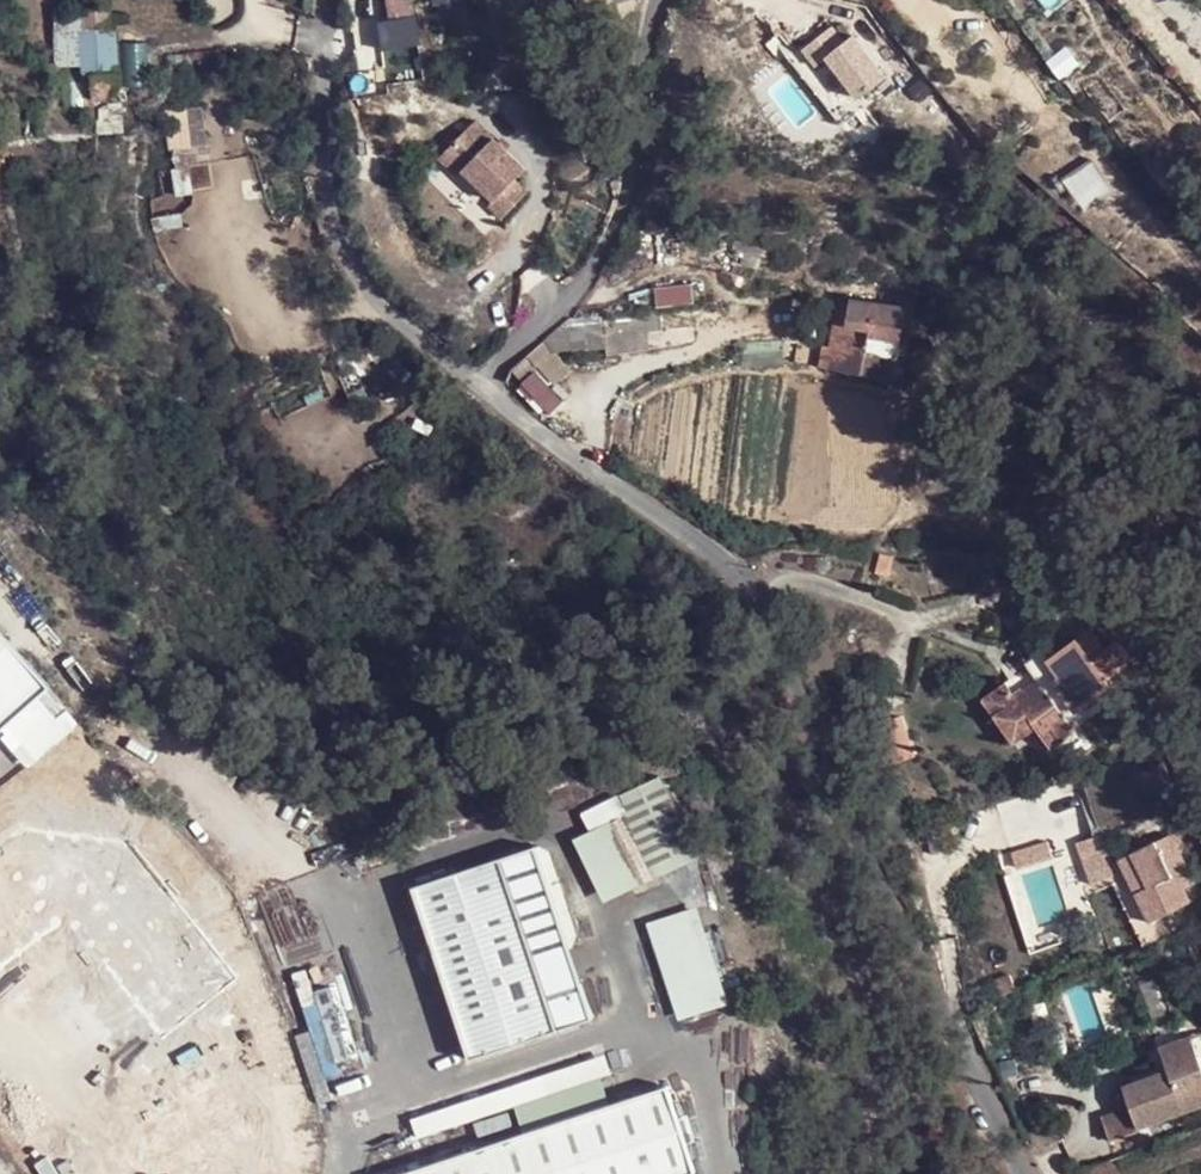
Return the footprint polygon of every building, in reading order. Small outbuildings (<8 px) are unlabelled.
[(386,15),(414,11),(411,0),(384,0),(386,15)] [(110,21),(79,23),(83,75),(114,72),(110,21)] [(830,25),(800,49),(814,66),(826,56),(859,97),(885,76),(851,35),(843,41),(830,25)] [(504,227),(521,196),(505,187),(513,174),(452,140),(428,185),(451,198),(454,192),(492,212),(489,219),(504,227)] [(692,303),(689,284),(655,289),(657,308),(692,303)] [(850,300),(829,300),(823,353),(834,354),(832,373),(864,377),(867,358),(876,360),(888,329),(890,305),(850,300)] [(898,331),(902,307),(890,305),(888,329),(898,331)] [(601,317),(569,319),(545,342),(550,354),(605,349),(606,356),(648,350),(646,320),(602,323),(601,317)] [(876,360),(893,363),(898,331),(888,329),(876,360)] [(823,353),(810,351),(808,369),(832,373),(834,354),(823,353)] [(864,377),(891,381),(893,363),(876,360),(867,358),(864,377)] [(521,385),(547,413),(560,402),(534,373),(521,385)] [(891,576),(894,557),(880,555),(877,574),(891,576)] [(0,641),(0,729),(44,689),(0,641)] [(1009,666),(987,682),(1000,696),(1022,679),(1009,666)] [(987,682),(964,700),(996,743),(1019,726),(1033,745),(1058,727),(1053,722),(1041,733),(1024,711),(1033,705),(1028,700),(1035,693),(1022,679),(1000,696),(987,682)] [(917,755),(903,717),(881,725),(895,763),(917,755)] [(700,857),(658,778),(581,814),(587,831),(572,841),(601,904),(700,857)] [(1114,857),(1108,840),(1103,825),(1076,833),(1090,876),(1117,869),(1114,857)] [(1143,884),(1129,892),(1142,922),(1172,908),(1161,884),(1182,873),(1163,833),(1127,850),(1143,884)] [(568,947),(533,843),(411,883),(467,1058),(591,1017),(568,947)] [(548,848),(533,843),(568,947),(577,936),(548,848)] [(1012,853),(1017,869),(1051,859),(1046,843),(1012,853)] [(1117,869),(1129,892),(1143,884),(1127,850),(1114,857),(1117,869)] [(645,923),(680,1023),(733,1006),(700,905),(645,923)] [(4,998),(66,1063),(76,1053),(103,1081),(113,1071),(89,1046),(133,1005),(109,980),(96,991),(57,949),(4,998)] [(608,1050),(413,1114),(420,1135),(614,1070),(608,1050)] [(1177,1067),(1185,1094),(1147,1104),(1200,1134),(1200,1059),(1177,1067)] [(235,1091),(248,1079),(234,1062),(217,1074),(232,1093),(235,1091)] [(386,1173),(663,1173),(701,1161),(673,1078),(386,1173)] [(248,1079),(235,1091),(247,1106),(263,1095),(248,1079)] [(243,1110),(233,1097),(175,1143),(185,1157),(243,1110)] [(1200,1137),(1200,1134),(1147,1104),(1139,1110),(1149,1133),(1158,1154),(1200,1137)] [(253,1123),(246,1113),(234,1122),(241,1131),(253,1123)] [(1158,1154),(1149,1133),(1121,1144),(1132,1167),(1159,1156),(1158,1154)]
